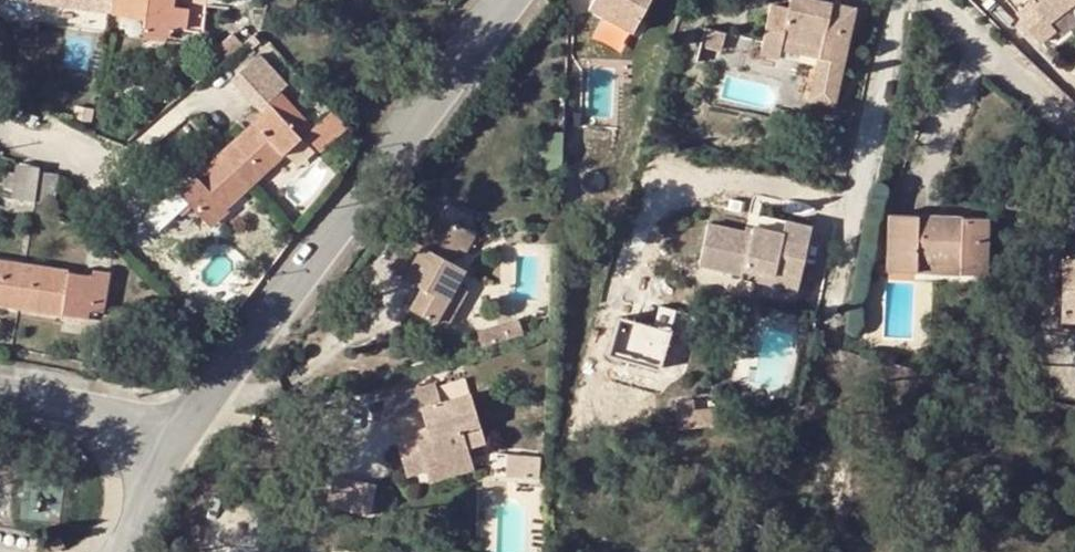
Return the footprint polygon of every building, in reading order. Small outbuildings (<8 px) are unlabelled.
[(34,1),(112,12),(114,0),(34,0),(34,1)] [(206,0),(114,0),(112,12),(145,17),(143,32),(170,36),(171,29),(202,33),(206,0)] [(590,10),(631,33),(649,0),(595,0),(590,10)] [(842,26),(846,7),(814,0),(793,0),(787,29),(785,38),(775,36),(764,73),(775,76),(777,66),(779,57),(815,65),(813,74),(803,118),(830,123),(844,61),(834,59),(842,26)] [(1032,4),(1017,17),(1041,45),(1057,32),(1051,24),(1074,5),(1074,0),(1029,0),(1032,4)] [(767,25),(764,34),(775,36),(777,27),(767,25)] [(851,28),(842,26),(834,59),(844,61),(851,28)] [(777,27),(775,36),(785,38),(787,29),(777,27)] [(755,71),(764,73),(775,36),(764,34),(755,71)] [(211,57),(219,67),(244,46),(235,36),(211,57)] [(722,49),(702,45),(698,63),(718,67),(722,49)] [(220,154),(249,186),(301,139),(304,135),(312,127),(309,123),(275,87),(282,80),(254,50),(226,75),(263,114),(220,154)] [(777,66),(813,74),(815,65),(779,57),(777,66)] [(714,83),(718,67),(698,63),(694,79),(714,83)] [(327,105),(309,123),(312,127),(304,135),(319,152),(347,126),(327,105)] [(208,225),(249,186),(220,154),(179,192),(177,191),(148,217),(159,229),(188,203),(208,225)] [(40,167),(16,164),(11,198),(35,203),(39,173),(40,167)] [(39,173),(35,203),(54,205),(59,176),(39,173)] [(464,213),(446,204),(440,216),(457,225),(464,213)] [(453,296),(459,284),(467,269),(451,261),(459,246),(467,230),(457,225),(440,216),(407,277),(426,288),(413,311),(450,330),(465,303),(453,296)] [(961,264),(961,274),(987,275),(989,219),(888,216),(887,272),(917,273),(916,263),(961,264)] [(751,236),(720,230),(708,271),(742,278),(743,271),(773,277),(774,272),(801,278),(811,229),(755,218),(751,236)] [(708,271),(720,230),(706,227),(698,269),(708,271)] [(474,235),(467,230),(459,246),(466,250),(474,235)] [(1063,257),(1063,323),(1074,323),(1074,258),(1063,257)] [(594,262),(578,261),(577,271),(593,273),(594,262)] [(19,308),(25,266),(0,262),(0,305),(19,308)] [(916,263),(917,273),(961,274),(961,264),(916,263)] [(93,276),(25,266),(19,308),(88,319),(90,310),(104,313),(109,272),(95,270),(93,276)] [(743,271),(742,278),(742,283),(798,294),(801,278),(774,272),(773,277),(743,271)] [(453,296),(465,303),(471,291),(459,284),(453,296)] [(80,373),(93,376),(95,365),(82,363),(80,373)] [(438,383),(387,397),(393,419),(425,411),(429,429),(431,436),(419,440),(417,433),(397,438),(407,474),(427,469),(472,457),(471,449),(487,444),(474,394),(443,403),(438,383)] [(712,397),(707,398),(710,425),(736,422),(734,406),(713,408),(712,397)] [(707,398),(694,399),(697,427),(710,425),(707,398)] [(429,429),(417,433),(419,440),(431,436),(429,429)] [(542,475),(543,453),(504,451),(503,473),(542,475)] [(475,468),(472,457),(427,469),(430,481),(432,481),(475,468)] [(339,473),(333,506),(376,512),(381,480),(339,473)]
